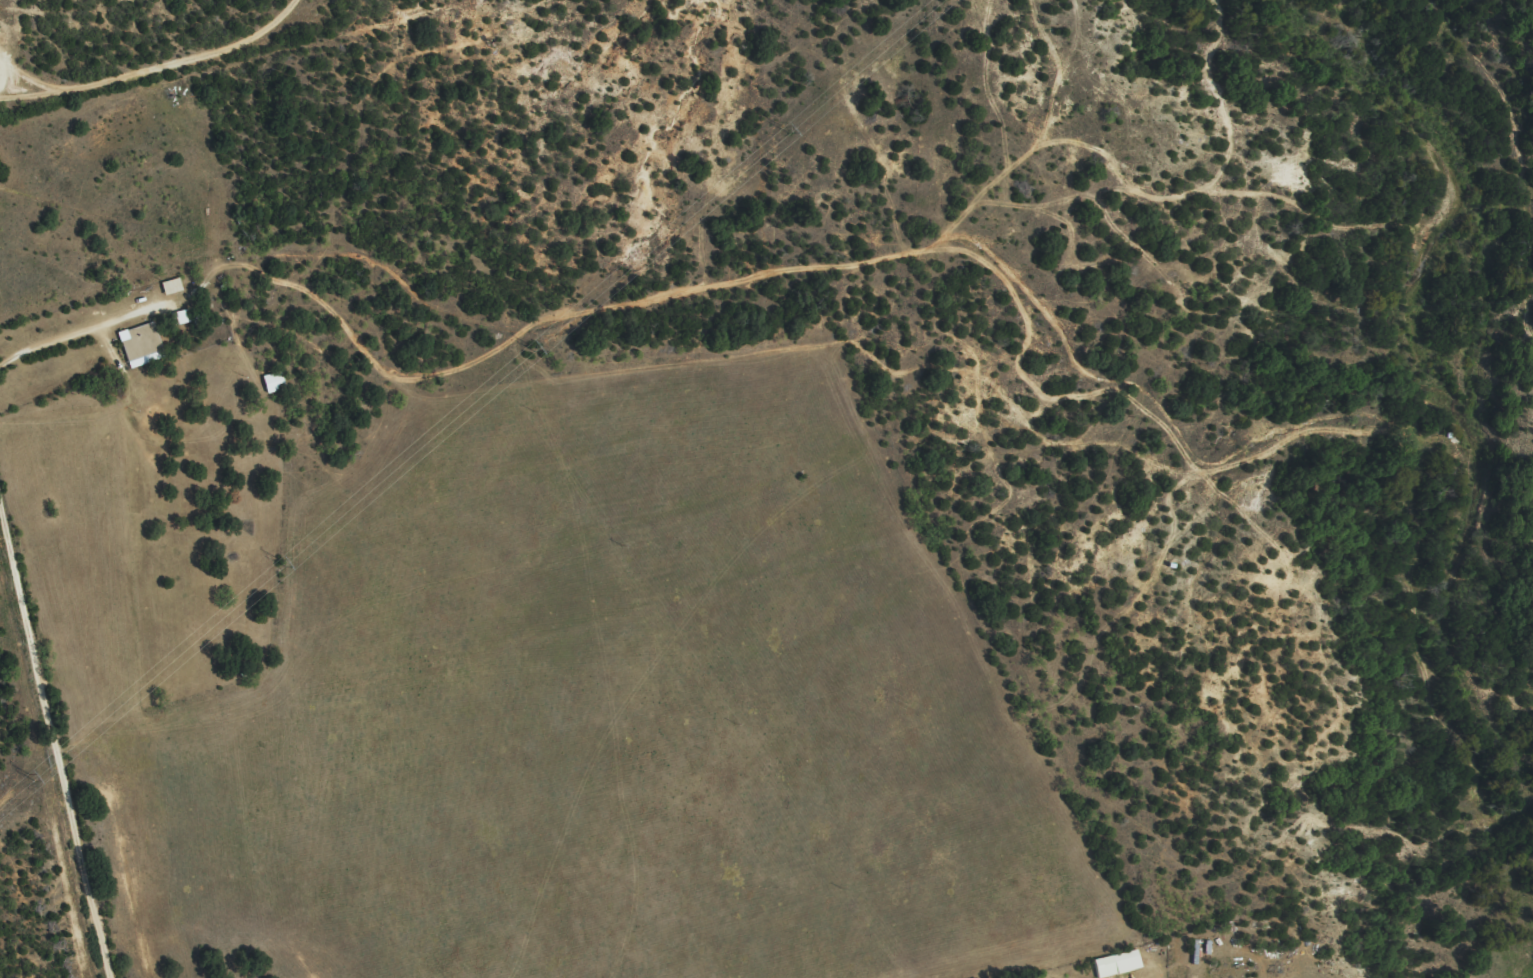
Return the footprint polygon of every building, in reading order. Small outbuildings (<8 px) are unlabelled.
[(1135,957),(1091,968),(1094,977),(1130,977),(1140,975),(1135,957)]
